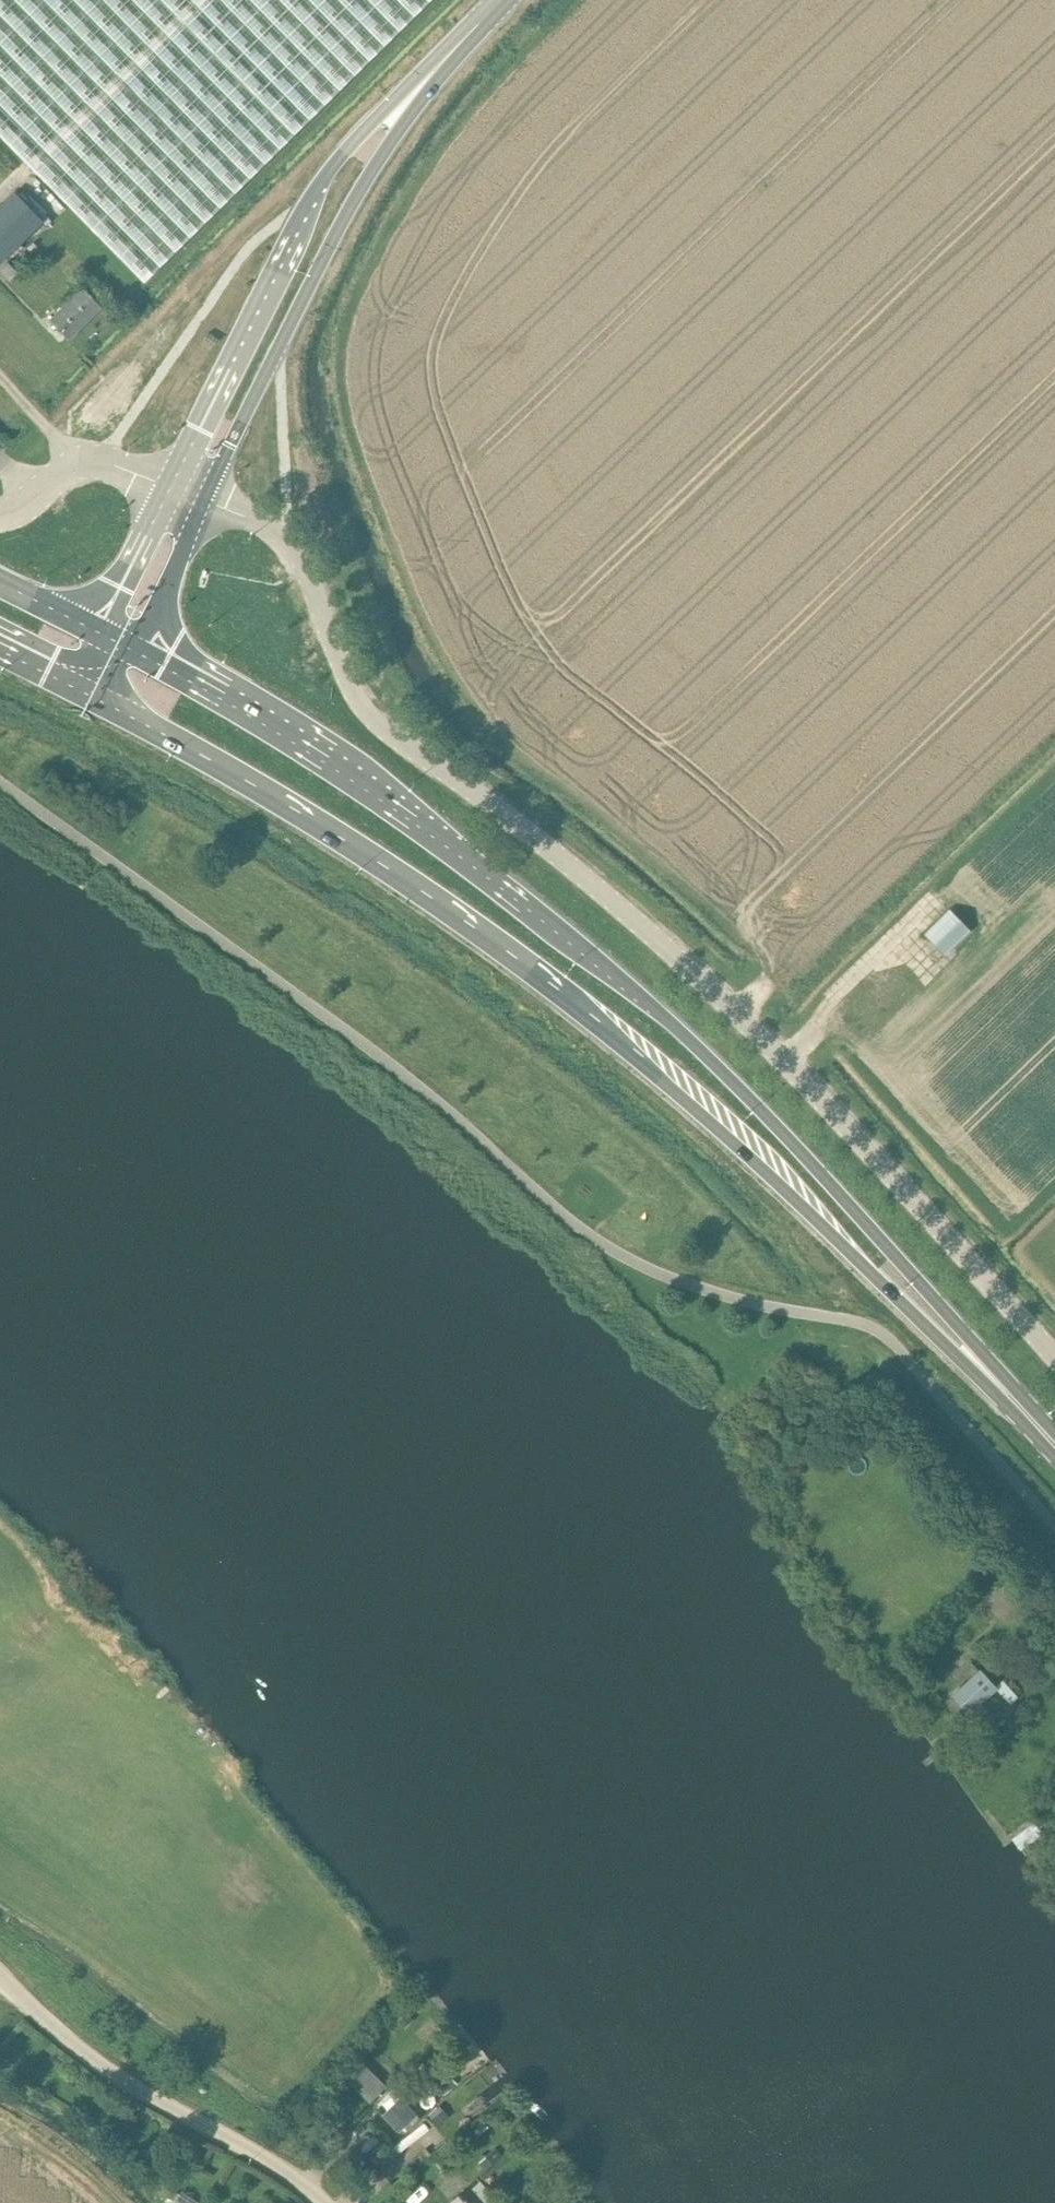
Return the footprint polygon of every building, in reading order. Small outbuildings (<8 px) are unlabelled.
[(27,164),(145,284),(432,0),(0,0),(0,137),(27,164)] [(44,221),(15,193),(0,207),(0,262),(44,221)] [(0,272),(0,274),(12,286),(20,277),(8,265),(0,272)] [(68,340),(101,307),(82,286),(48,319),(68,340)] [(944,955),(969,931),(949,910),(924,934),(944,955)] [(997,1692),(982,1675),(955,1700),(971,1717),(998,1693),(1012,1708),(1018,1702),(1003,1686),(997,1692)] [(405,2012),(396,2021),(404,2028),(413,2020),(405,2012)] [(362,2064),(348,2079),(370,2101),(385,2087),(362,2064)] [(449,2076),(436,2086),(443,2094),(455,2084),(449,2076)] [(402,2135),(412,2126),(409,2122),(417,2115),(400,2098),(382,2115),(398,2132),(399,2131),(402,2135)] [(438,2105),(427,2114),(436,2124),(447,2115),(438,2105)] [(483,2120),(472,2129),(478,2135),(488,2127),(483,2120)] [(492,2149),(478,2161),(487,2170),(500,2158),(492,2149)] [(449,2202),(499,2202),(479,2181),(470,2189),(468,2187),(449,2202)] [(183,2192),(175,2202),(201,2202),(183,2192)]
